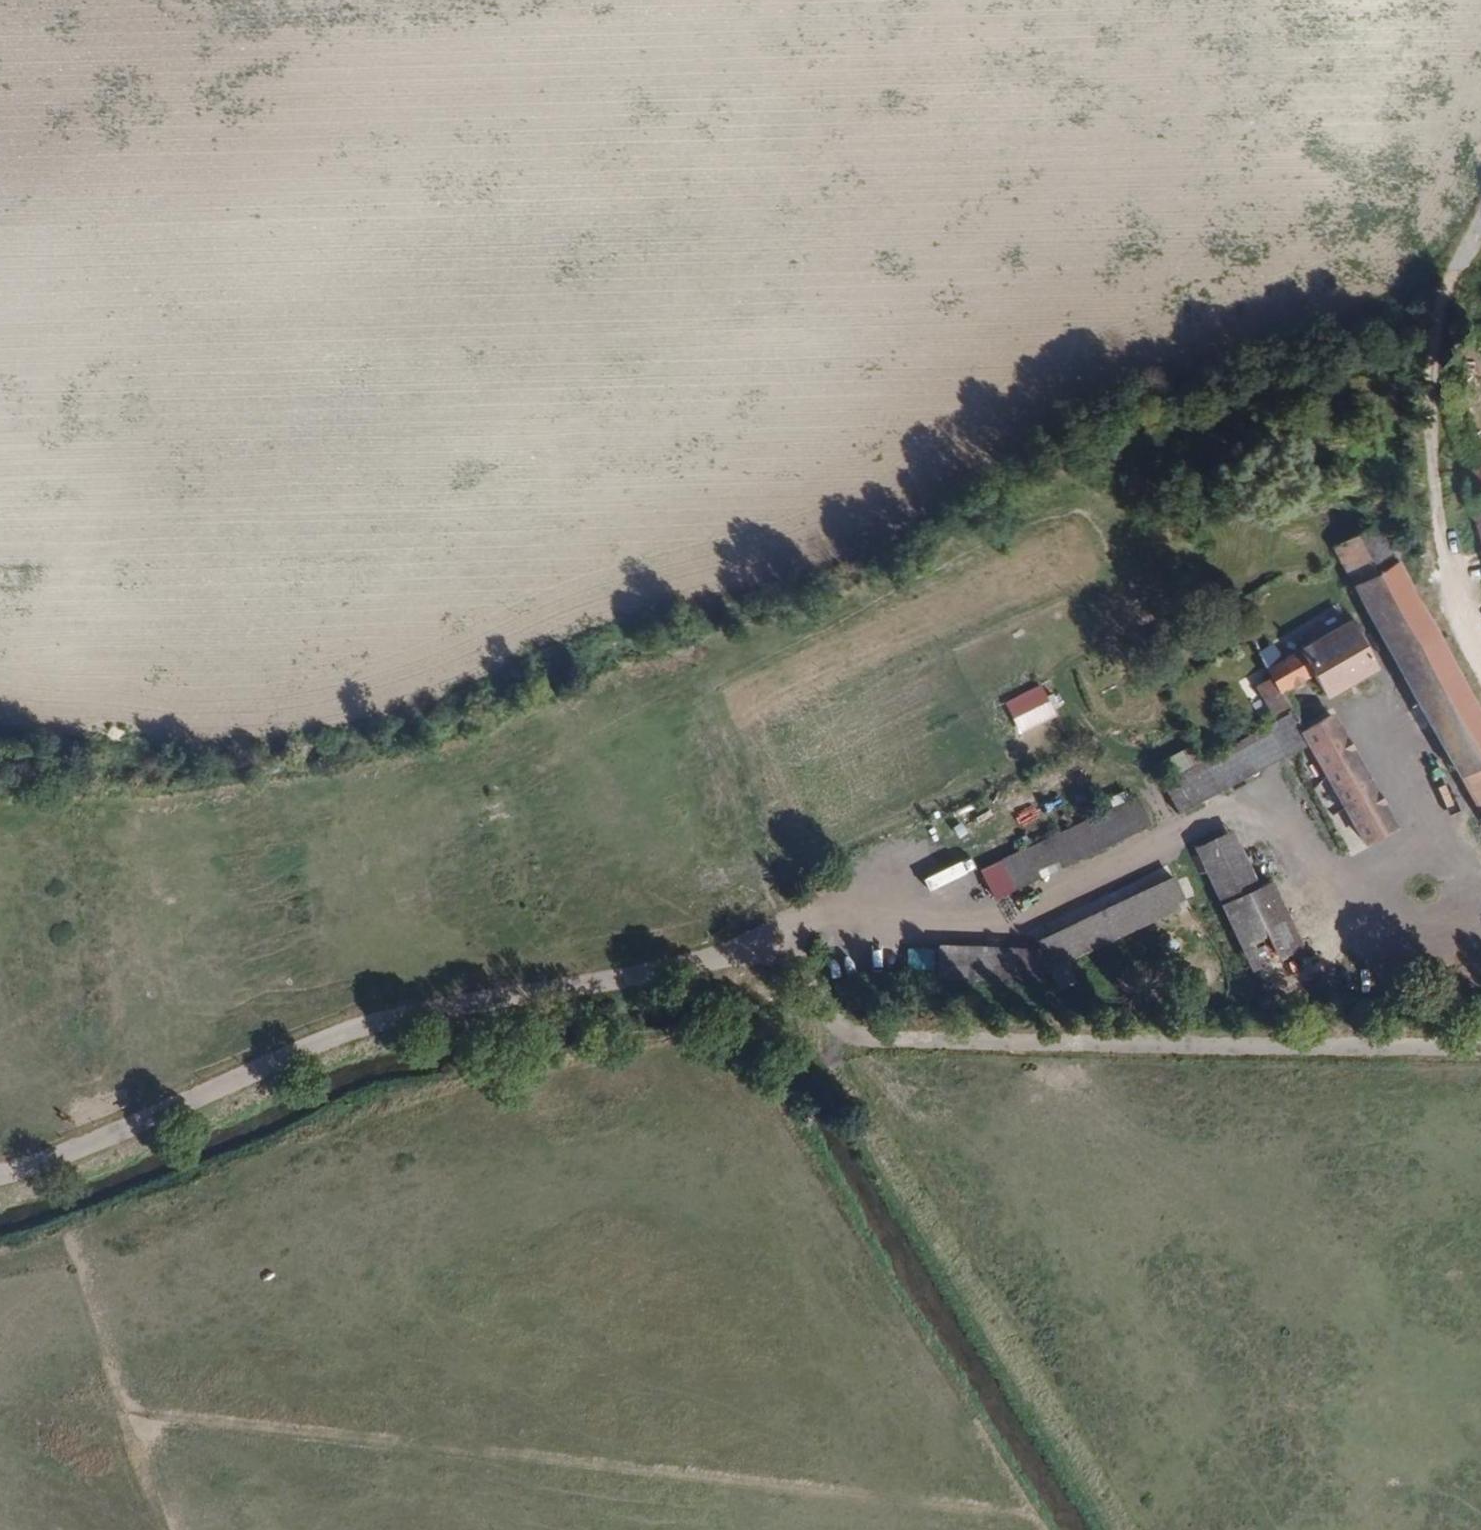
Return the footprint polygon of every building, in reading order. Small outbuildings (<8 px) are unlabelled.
[(1395,556),(1401,508),(1332,546),(1461,777),(1480,766),(1480,711),(1395,556)] [(1375,668),(1349,621),(1279,659),(1272,648),(1261,654),(1280,689),(1313,672),(1325,696),(1375,668)] [(1182,813),(1310,742),(1303,729),(1291,709),(1163,780),(1182,813)] [(1395,827),(1332,713),(1303,729),(1310,742),(1348,810),(1362,836),(1366,841),(1395,827)] [(1461,777),(1480,813),(1480,766),(1461,777)] [(1014,889),(1152,826),(1137,794),(999,857),(1014,889)] [(1362,836),(1348,810),(1332,820),(1346,845),(1362,836)] [(1261,884),(1235,827),(1194,846),(1267,999),(1318,976),(1274,880),(1261,884)] [(1051,969),(1188,904),(1175,875),(1036,939),(1042,951),(1051,969)] [(906,978),(933,976),(931,947),(904,949),(906,978)] [(1033,977),(1051,969),(1042,951),(934,953),(933,979),(1033,977)]
